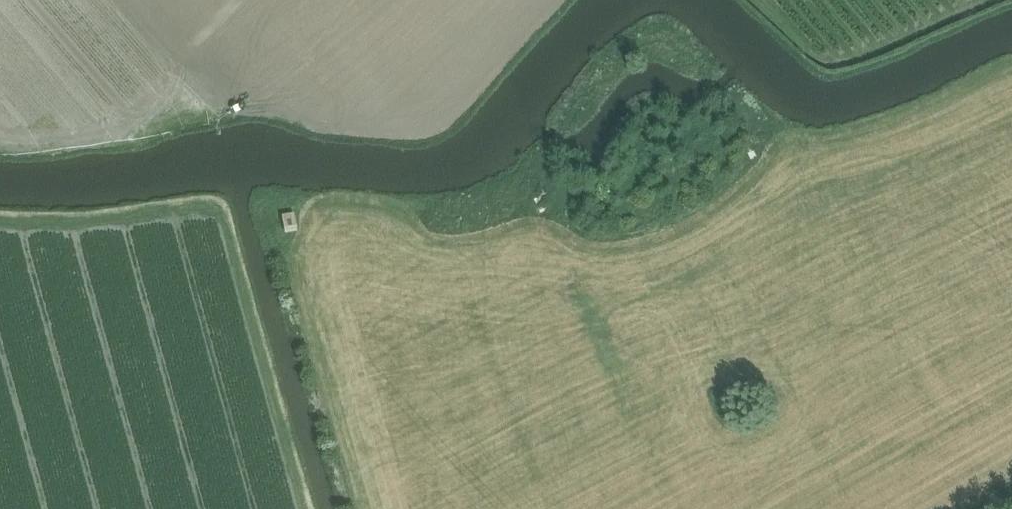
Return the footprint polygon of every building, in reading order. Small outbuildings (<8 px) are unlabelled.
[(298,202),(284,204),(287,224),(300,222),(298,202)]
